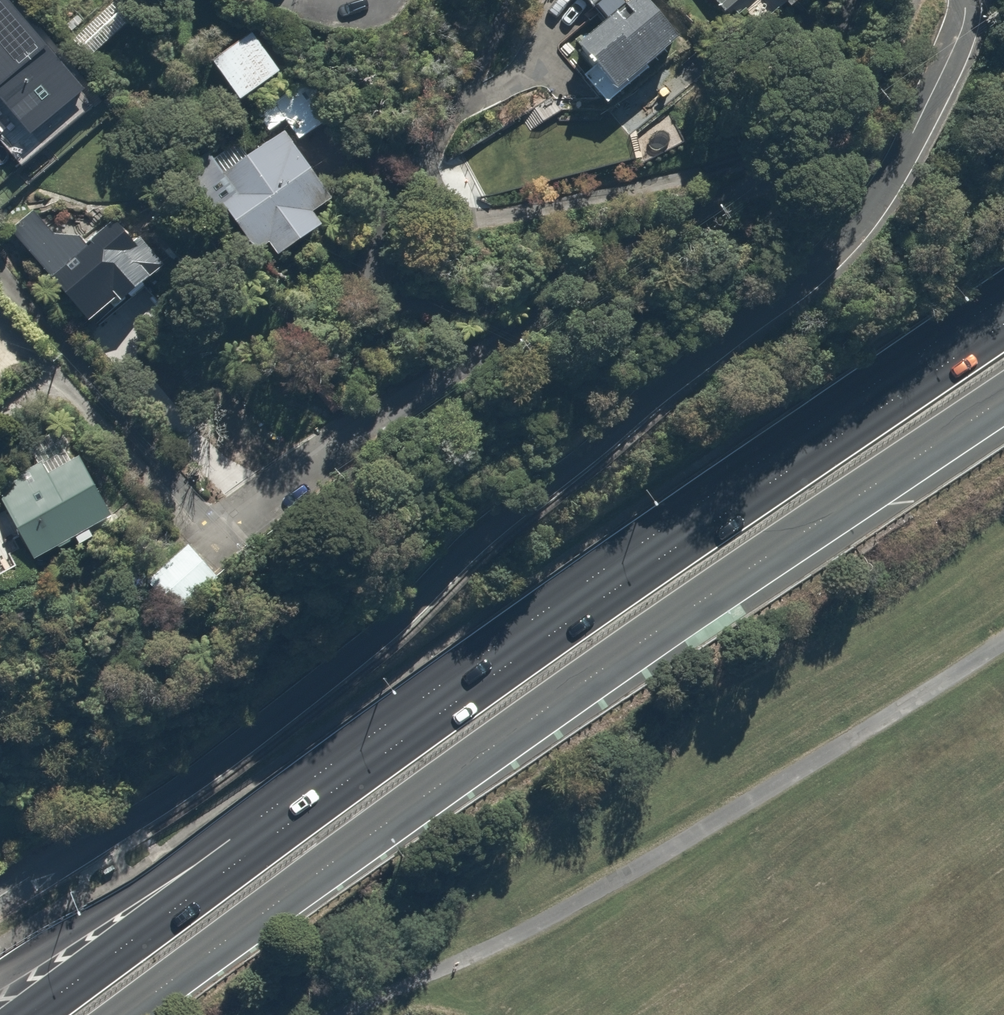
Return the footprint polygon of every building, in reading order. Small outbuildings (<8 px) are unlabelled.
[(82,67),(156,21),(143,0),(123,0),(63,37),(82,67)] [(229,10),(242,0),(221,0),(229,10)] [(647,0),(581,0),(604,29),(555,68),(594,117),(683,45),(647,0)] [(728,20),(752,0),(711,0),(728,20)] [(820,0),(776,0),(794,22),(820,0)] [(237,107),(282,74),(251,33),(206,66),(237,107)] [(269,251),(281,266),(321,233),(312,222),(348,193),(286,117),(201,186),(259,258),(269,251)] [(120,301),(127,309),(171,271),(125,216),(88,247),(74,231),(58,244),(35,216),(11,236),(88,328),(120,301)] [(83,453),(0,493),(0,503),(31,567),(118,525),(83,453)] [(222,578),(186,539),(138,583),(174,622),(222,578)]
